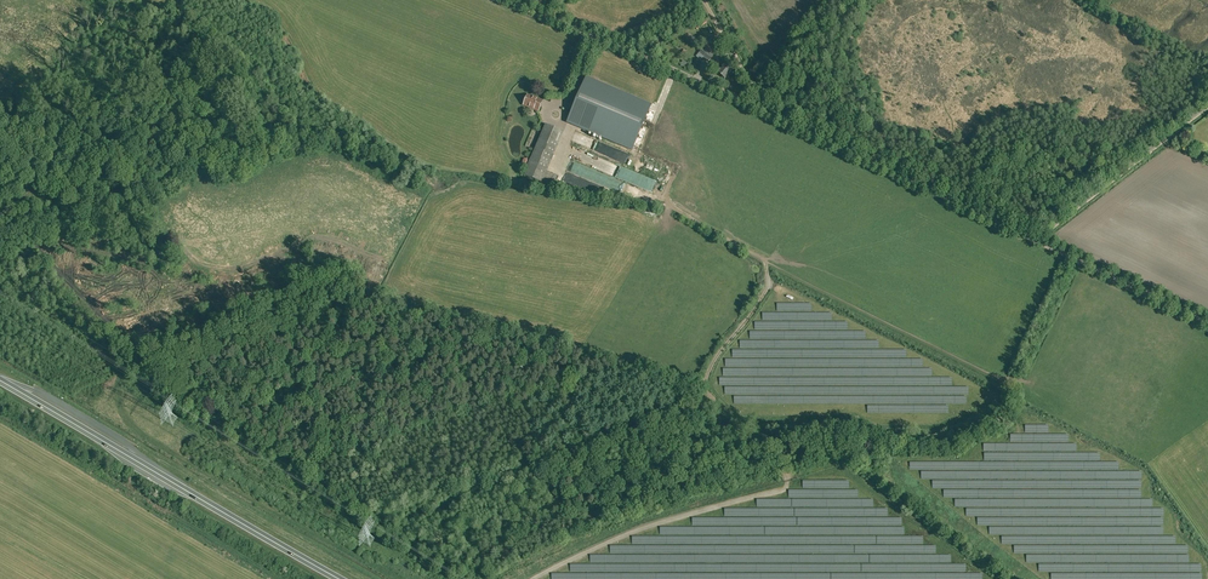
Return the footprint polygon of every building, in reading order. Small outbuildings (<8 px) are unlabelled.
[(707,43),(696,56),(701,60),(703,57),(708,62),(714,55),(709,52),(712,47),(707,43)] [(716,68),(720,71),(718,73),(724,78),(732,69),(726,64),(725,66),(723,64),(718,60),(713,65),(716,68)] [(653,106),(651,105),(587,77),(585,82),(584,82),(583,85),(567,122),(632,149),(637,138),(643,140),(648,128),(653,116),(654,116),(658,108),(657,107),(653,106)] [(540,100),(528,95),(524,105),(538,111),(541,105),(538,104),(540,100)] [(524,175),(542,182),(563,132),(545,125),(524,175)]
